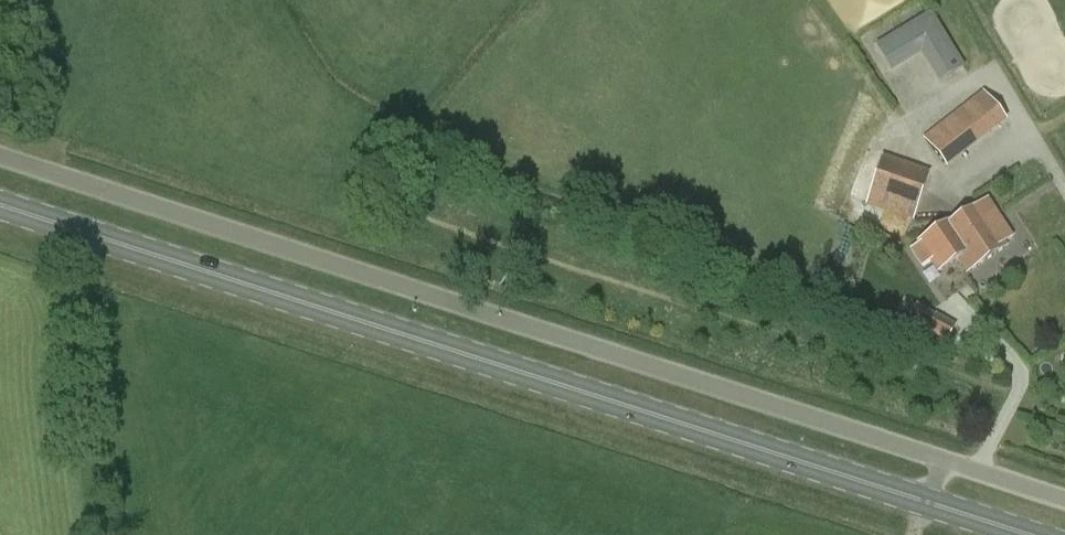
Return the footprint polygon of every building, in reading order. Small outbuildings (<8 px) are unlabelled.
[(920,54),(938,83),(965,67),(931,12),(876,46),(892,72),(920,54)] [(983,90),(923,138),(947,169),(1007,121),(983,90)] [(882,155),(865,205),(914,222),(930,172),(882,155)] [(955,259),(956,260),(965,274),(1004,250),(977,207),(956,220),(971,245),(963,250),(965,253),(955,259)] [(922,268),(932,261),(938,272),(956,260),(955,259),(965,253),(963,250),(971,245),(956,220),(945,227),(945,226),(919,242),(920,243),(910,251),(922,268)] [(917,303),(907,321),(947,343),(956,325),(917,303)]
